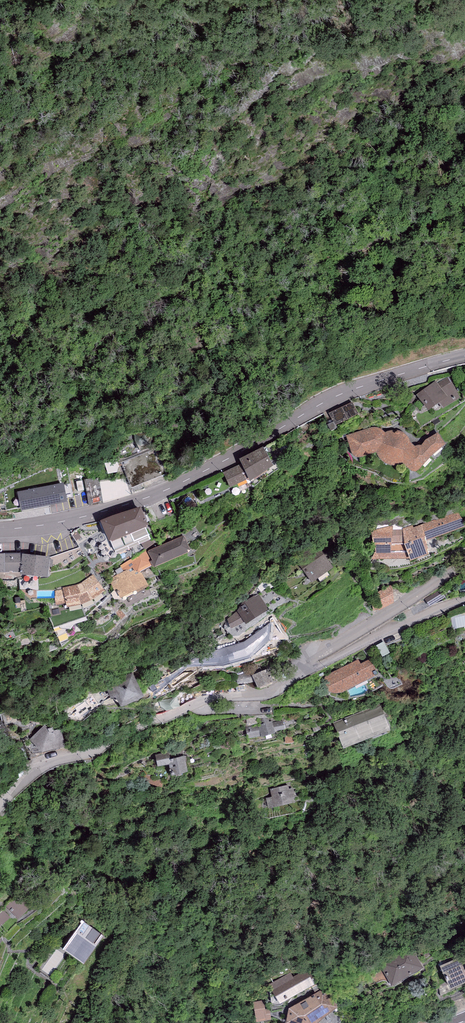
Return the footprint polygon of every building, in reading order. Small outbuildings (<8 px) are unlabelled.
[(435,381),(417,396),(429,413),(439,405),(442,409),(460,399),(449,376),(437,383),(435,381)] [(337,424),(359,413),(354,402),(331,412),(337,424)] [(372,428),(346,436),(351,453),(353,456),(354,457),(355,457),(356,458),(358,458),(360,458),(363,458),(376,453),(378,458),(379,459),(381,461),(383,463),(385,464),(388,465),(390,466),(393,466),(397,466),(400,466),(403,465),(404,465),(405,466),(406,467),(407,469),(410,471),(411,473),(412,473),(414,474),(416,473),(418,472),(419,471),(420,471),(421,470),(422,468),(431,459),(446,447),(438,434),(426,441),(421,446),(420,446),(418,446),(416,447),(415,447),(411,443),(410,441),(409,439),(408,437),(407,436),(404,434),(401,432),(399,431),(396,431),(394,431),(392,431),(390,432),(387,432),(385,434),(384,432),(383,431),(381,430),(379,429),(377,428),(376,428),(374,428),(372,428)] [(155,448),(121,462),(132,489),(166,475),(155,448)] [(263,449),(239,461),(241,464),(249,481),(250,484),(274,469),(263,449)] [(249,481),(241,464),(222,473),(230,489),(249,481)] [(63,484),(17,492),(21,513),(67,505),(63,484)] [(140,504),(102,520),(110,540),(101,544),(106,556),(150,537),(145,526),(148,525),(140,504)] [(458,512),(423,524),(426,542),(464,528),(458,512)] [(402,527),(372,528),(372,560),(409,559),(411,563),(429,556),(426,542),(423,524),(414,527),(412,525),(402,529),(402,527)] [(148,553),(155,569),(191,554),(183,536),(149,551),(149,552),(148,553)] [(333,570),(319,549),(297,563),(312,584),(333,570)] [(146,550),(120,566),(124,572),(114,576),(114,578),(109,580),(114,591),(111,593),(114,600),(121,600),(122,601),(124,600),(126,602),(149,590),(141,573),(153,567),(146,550)] [(5,554),(4,555),(5,574),(20,574),(22,555),(23,553),(5,554)] [(20,574),(20,577),(48,581),(49,567),(52,568),(53,561),(50,560),(50,558),(22,555),(20,574)] [(105,592),(93,575),(85,581),(79,585),(73,586),(63,588),(63,590),(54,591),(56,607),(66,604),(67,609),(77,607),(84,605),(89,603),(95,599),(105,592)] [(380,591),(383,606),(397,603),(394,588),(380,591)] [(244,602),(238,610),(227,620),(231,630),(244,624),(246,627),(268,612),(260,596),(255,598),(254,596),(244,602)] [(358,663),(328,677),(326,680),(325,683),(327,688),(331,694),(335,694),(340,694),(376,676),(369,662),(360,666),(358,663)] [(251,672),(236,676),(240,687),(255,683),(257,690),(273,685),(269,671),(253,676),(251,672)] [(132,675),(104,686),(111,701),(115,700),(121,713),(134,707),(144,700),(132,675)] [(380,710),(337,727),(345,748),(388,731),(380,710)] [(271,718),(259,720),(260,725),(251,727),(253,732),(260,730),(262,737),(274,735),(273,731),(284,729),(282,722),(272,724),(271,718)] [(45,725),(32,737),(31,743),(42,757),(65,751),(61,731),(54,732),(53,729),(48,730),(45,725)] [(170,754),(155,756),(157,769),(170,767),(171,778),(188,776),(186,757),(171,759),(170,754)] [(287,788),(272,791),(274,799),(269,800),(270,809),(291,805),(290,800),(294,799),(292,790),(288,791),(287,788)] [(37,902),(23,888),(5,907),(19,921),(37,902)] [(82,919),(63,946),(85,961),(104,933),(82,919)] [(407,947),(375,962),(384,981),(416,966),(407,947)] [(432,962),(440,983),(464,973),(464,965),(459,951),(432,962)] [(296,966),(259,982),(266,997),(303,981),(296,966)] [(272,1007),(280,1022),(297,1022),(327,1009),(316,986),(272,1007)] [(259,1020),(271,1019),(269,1002),(256,1004),(259,1020)]
